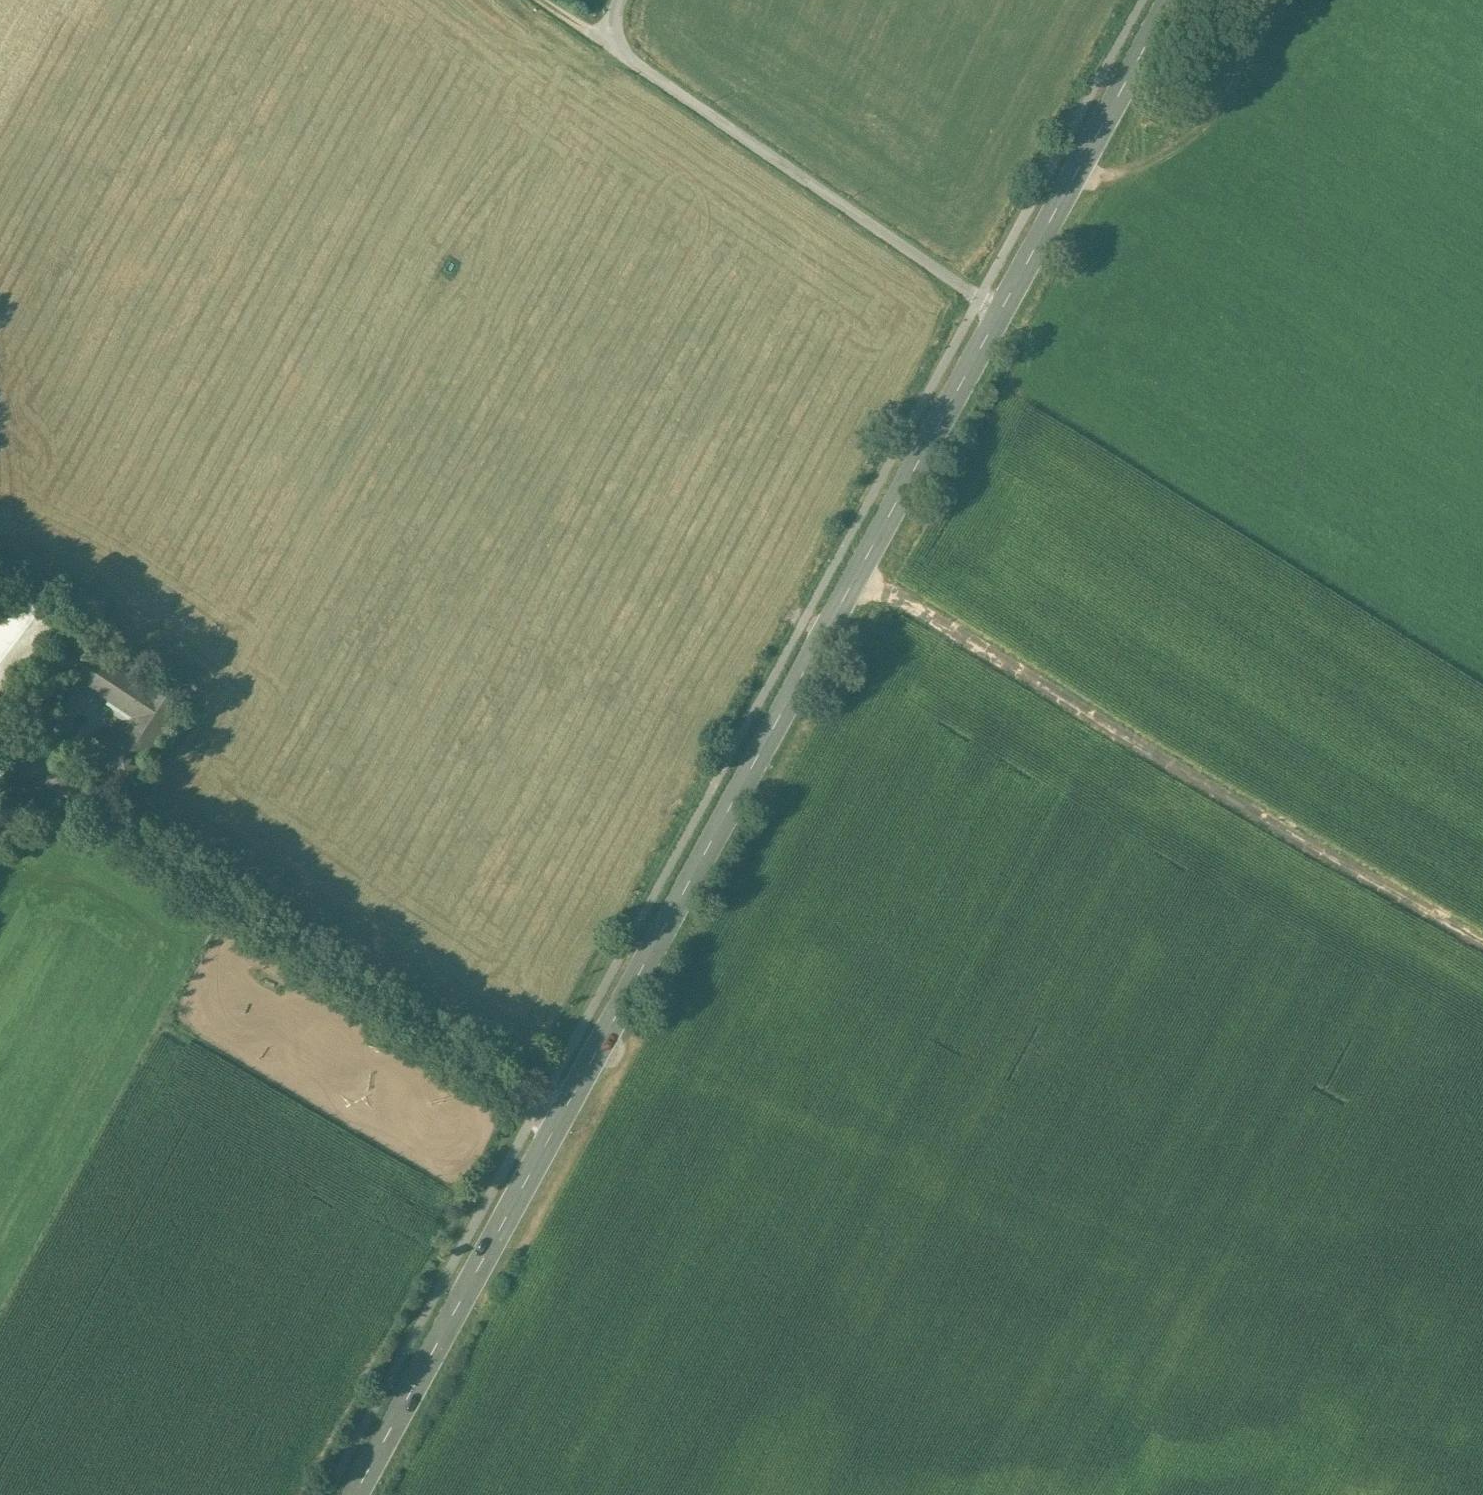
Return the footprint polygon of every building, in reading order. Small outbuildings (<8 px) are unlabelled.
[(0,623),(0,682),(10,689),(58,626),(20,596),(0,623)] [(153,692),(152,694),(102,661),(87,685),(110,699),(113,694),(140,712),(119,744),(120,745),(119,748),(110,742),(100,757),(109,763),(108,764),(128,777),(140,758),(142,760),(176,707),(153,692)]
